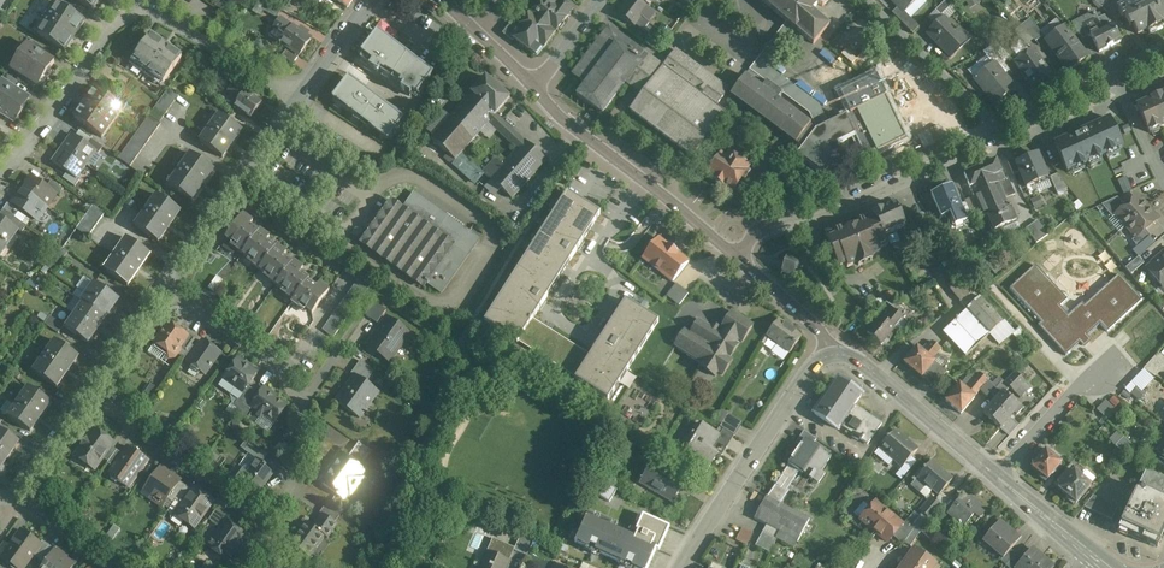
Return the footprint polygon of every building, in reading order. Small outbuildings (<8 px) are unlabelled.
[(93,10),(99,0),(77,0),(93,10)] [(347,8),(353,0),(335,0),(347,8)] [(544,0),(541,0),(530,14),(529,14),(523,22),(517,17),(506,31),(506,33),(513,38),(513,40),(533,55),(537,55),(541,49),(544,49),(567,18),(544,0)] [(636,0),(629,0),(625,6),(641,18),(648,23),(655,14),(636,0)] [(680,4),(690,11),(698,0),(683,0),(680,4)] [(771,9),(786,23),(788,24),(794,29),(794,30),(795,30),(796,29),(812,43),(812,44),(813,45),(829,27),(828,26),(811,11),(818,4),(813,0),(761,0),(771,9)] [(898,8),(903,14),(904,13),(917,0),(890,0),(898,8)] [(936,11),(941,16),(952,5),(947,0),(946,0),(936,11)] [(1101,8),(1110,0),(1093,0),(1101,8)] [(1118,9),(1122,18),(1125,16),(1130,27),(1133,26),(1137,35),(1146,30),(1147,32),(1162,24),(1150,0),(1137,0),(1118,9)] [(1162,24),(1163,24),(1162,22),(1163,22),(1163,0),(1150,0),(1162,24)] [(281,11),(266,3),(262,11),(277,18),(281,11)] [(85,22),(56,4),(37,34),(65,52),(85,22)] [(641,18),(625,6),(618,15),(634,28),(641,18)] [(919,28),(904,13),(903,14),(898,8),(892,14),(912,34),(919,28)] [(1104,16),(1098,19),(1095,14),(1093,16),(1079,23),(1088,37),(1091,36),(1099,53),(1121,42),(1112,24),(1109,26),(1104,16)] [(965,39),(944,17),(935,26),(937,29),(929,37),(947,55),(947,56),(949,59),(951,59),(955,54),(955,53),(957,52),(955,49),(965,39)] [(293,27),(281,19),(269,35),(270,38),(276,42),(276,43),(280,46),(281,45),(287,49),(299,57),(311,40),(303,34),(305,31),(301,28),(299,31),(293,27)] [(675,30),(664,22),(657,32),(667,40),(675,30)] [(1059,22),(1044,33),(1072,70),(1091,55),(1068,24),(1063,28),(1059,22)] [(786,23),(750,70),(750,71),(766,83),(766,82),(783,95),(809,115),(817,132),(828,126),(819,106),(817,105),(850,89),(848,84),(847,81),(810,99),(767,67),(795,30),(794,30),(794,29),(788,24),(786,23)] [(642,53),(620,36),(620,35),(609,27),(608,27),(609,28),(573,75),(572,75),(585,85),(577,96),(602,115),(626,84),(641,64),(637,61),(643,52),(642,53)] [(441,71),(376,28),(355,60),(421,102),(441,71)] [(182,58),(151,36),(132,62),(164,84),(182,58)] [(1011,58),(998,42),(991,48),(1000,60),(1004,64),(1011,58)] [(55,63),(26,45),(11,69),(39,87),(55,63)] [(991,48),(990,48),(983,52),(992,64),(994,63),(995,64),(1000,60),(991,48)] [(299,57),(287,49),(281,58),(292,65),(299,57)] [(1051,75),(1032,49),(1014,62),(1033,88),(1051,75)] [(728,91),(675,51),(663,67),(643,52),(637,61),(641,64),(626,84),(641,96),(630,112),(692,159),(726,114),(716,107),(728,91)] [(995,64),(994,63),(992,64),(974,79),(995,105),(1015,89),(995,64)] [(766,83),(750,71),(745,77),(761,89),(766,83)] [(413,114),(348,72),(327,103),(392,146),(413,114)] [(18,82),(6,74),(2,80),(14,88),(18,82)] [(783,95),(766,82),(766,83),(761,89),(745,77),(730,97),(731,97),(733,94),(797,142),(795,145),(796,146),(796,145),(802,150),(797,157),(824,177),(841,155),(837,146),(854,137),(855,137),(845,118),(828,126),(817,132),(816,132),(809,127),(810,126),(778,101),(783,95)] [(485,78),(431,140),(455,161),(488,123),(495,115),(509,99),(501,91),(494,86),(485,78)] [(2,80),(0,83),(0,96),(22,111),(30,99),(14,88),(2,80)] [(262,103),(245,92),(233,84),(226,94),(238,102),(234,108),(251,119),(262,103)] [(169,89),(149,116),(160,123),(179,96),(169,89)] [(859,107),(850,89),(833,97),(842,115),(844,114),(856,108),(859,107)] [(123,109),(95,90),(94,91),(95,92),(88,102),(87,101),(84,106),(112,125),(123,109)] [(1148,101),(1160,129),(1163,127),(1163,94),(1148,101)] [(0,96),(0,113),(14,123),(22,111),(0,96)] [(1148,101),(1137,106),(1149,134),(1160,129),(1148,101)] [(856,108),(844,114),(860,147),(874,141),(878,149),(915,131),(911,124),(900,102),(862,120),(856,108)] [(112,125),(84,106),(83,108),(76,118),(75,118),(74,119),(102,139),(112,125)] [(242,131),(220,115),(200,142),(222,159),(242,131)] [(546,161),(525,142),(495,115),(488,123),(517,150),(503,167),(495,160),(483,174),(512,200),(546,161)] [(149,116),(118,159),(130,168),(161,124),(160,123),(149,116)] [(1109,118),(1053,144),(1067,174),(1123,148),(1109,118)] [(1128,125),(1120,129),(1124,136),(1131,132),(1128,125)] [(87,146),(72,135),(67,143),(68,144),(64,149),(63,148),(63,149),(86,166),(95,153),(96,152),(87,146)] [(103,148),(91,140),(87,146),(96,152),(95,153),(98,155),(103,148)] [(86,166),(63,149),(62,150),(63,151),(60,156),(59,155),(53,163),(68,173),(76,180),(77,179),(86,166)] [(214,171),(191,154),(169,186),(192,202),(214,171)] [(1037,155),(1016,164),(1020,172),(1026,188),(1047,179),(1037,155)] [(749,169),(729,156),(726,160),(720,156),(706,177),(733,194),(742,180),(745,182),(761,192),(767,186),(747,173),(749,169)] [(995,161),(966,174),(965,174),(964,174),(970,187),(969,187),(970,189),(983,218),(987,216),(1009,206),(1006,199),(1015,196),(1007,179),(1005,180),(996,160),(995,161)] [(1016,164),(1014,160),(1008,163),(1013,175),(1020,172),(1016,164)] [(76,180),(68,173),(63,179),(75,188),(80,181),(77,179),(76,180)] [(1067,189),(1057,175),(1049,178),(1056,194),(1067,189)] [(48,187),(33,177),(23,191),(47,207),(56,194),(56,193),(48,187)] [(64,189),(52,181),(48,187),(56,193),(56,194),(59,196),(64,189)] [(952,186),(931,195),(935,204),(934,204),(937,211),(938,211),(941,219),(947,217),(947,216),(961,210),(960,206),(960,205),(952,186)] [(47,207),(23,191),(13,205),(37,221),(47,207)] [(605,213),(570,191),(489,321),(616,400),(666,321),(628,298),(594,352),(540,319),(605,213)] [(414,194),(403,211),(392,203),(370,234),(365,230),(358,240),(423,287),(425,284),(428,286),(428,285),(441,294),(479,240),(414,194)] [(180,212),(158,196),(135,227),(158,243),(180,212)] [(1125,207),(1116,215),(1126,227),(1147,209),(1137,197),(1125,207)] [(1117,198),(1101,206),(1112,219),(1116,215),(1125,207),(1117,198)] [(973,220),(966,203),(960,206),(961,210),(962,211),(967,222),(973,220)] [(19,212),(8,204),(3,210),(15,219),(19,212)] [(895,205),(882,211),(871,216),(884,236),(905,227),(895,205)] [(93,206),(76,230),(88,238),(105,214),(93,206)] [(1009,206),(987,216),(994,231),(1016,221),(1009,206)] [(1147,209),(1126,227),(1135,238),(1136,239),(1145,231),(1157,221),(1147,209)] [(3,210),(0,215),(0,217),(18,230),(17,231),(18,231),(22,234),(27,227),(15,219),(3,210)] [(947,216),(947,217),(952,229),(953,228),(956,230),(963,227),(964,224),(967,223),(967,222),(962,211),(961,210),(947,216)] [(243,215),(226,239),(236,247),(235,250),(243,255),(258,233),(249,226),(253,221),(243,215)] [(858,225),(842,232),(841,229),(826,236),(839,267),(846,264),(847,267),(857,263),(858,266),(872,260),(870,257),(880,253),(878,250),(888,245),(884,236),(871,216),(856,222),(858,225)] [(17,231),(18,230),(0,217),(0,255),(17,231)] [(1048,236),(1037,221),(1026,229),(1036,244),(1048,236)] [(269,237),(260,230),(258,233),(243,255),(253,262),(252,265),(260,270),(275,248),(266,242),(269,237)] [(1145,231),(1136,239),(1135,238),(1132,241),(1138,248),(1150,238),(1145,231)] [(150,255),(127,239),(105,271),(128,287),(150,255)] [(688,263),(658,239),(642,259),(673,283),(688,263)] [(286,252),(277,246),(275,248),(260,270),(270,278),(269,281),(276,286),(292,264),(283,257),(286,252)] [(792,260),(787,258),(788,256),(787,256),(786,258),(786,259),(782,271),(781,272),(781,275),(782,275),(782,273),(787,274),(786,277),(788,277),(788,275),(793,276),(793,279),(794,279),(794,276),(798,274),(800,276),(801,275),(799,273),(801,268),(803,268),(803,267),(801,267),(799,263),(800,261),(799,260),(798,262),(793,260),(794,258),(793,258),(792,260)] [(1000,256),(990,264),(999,274),(1008,267),(1000,256)] [(1138,258),(1125,269),(1131,276),(1144,265),(1138,258)] [(1159,260),(1147,270),(1163,291),(1163,266),(1159,260)] [(303,268),(294,261),(292,264),(276,286),(286,293),(286,296),(293,301),(307,282),(309,279),(299,273),(303,268)] [(1068,316),(1060,307),(1067,300),(1035,266),(1010,289),(1042,323),(1038,327),(1065,356),(1079,343),(1084,348),(1091,342),(1086,337),(1100,324),(1107,332),(1142,300),(1119,275),(1085,306),(1082,303),(1068,316)] [(965,275),(949,287),(961,301),(973,291),(976,289),(965,275)] [(369,288),(358,280),(354,286),(365,294),(369,288)] [(316,288),(307,282),(293,301),(292,304),(299,309),(302,307),(312,315),(329,290),(320,283),(316,288)] [(118,300),(95,284),(87,295),(109,311),(113,305),(116,304),(118,300)] [(688,294),(676,285),(667,296),(679,306),(688,294)] [(365,294),(354,286),(350,292),(361,299),(365,294)] [(961,301),(960,302),(967,310),(979,298),(973,291),(961,301)] [(361,299),(350,292),(346,297),(357,305),(361,299)] [(109,311),(87,295),(82,302),(84,303),(105,317),(109,311)] [(357,305),(346,297),(342,303),(353,311),(357,305)] [(967,310),(943,333),(965,358),(1002,323),(979,298),(967,310)] [(105,317),(84,303),(75,315),(97,331),(106,318),(105,317)] [(353,311),(342,303),(338,308),(349,316),(353,311)] [(386,311),(374,303),(365,316),(377,324),(386,311)] [(349,316),(338,308),(334,314),(345,322),(349,316)] [(871,314),(865,309),(856,319),(862,324),(871,314)] [(894,310),(885,321),(881,317),(867,333),(881,345),(887,338),(889,340),(897,331),(896,330),(897,328),(895,326),(903,317),(894,310)] [(712,328),(699,320),(690,334),(685,330),(674,346),(701,363),(699,367),(715,377),(718,373),(722,376),(732,360),(729,359),(738,345),(736,344),(738,341),(742,343),(753,326),(732,312),(721,329),(722,330),(720,334),(716,331),(717,330),(713,327),(712,328)] [(345,322),(334,314),(330,319),(341,327),(345,322)] [(97,331),(75,315),(66,328),(88,344),(97,331)] [(64,326),(50,316),(44,324),(58,334),(64,326)] [(410,335),(386,318),(366,347),(389,363),(410,335)] [(341,327),(330,319),(326,325),(337,333),(341,327)] [(801,337),(779,321),(767,337),(776,344),(774,346),(781,352),(783,349),(789,354),(801,337)] [(186,335),(169,323),(155,343),(163,349),(163,355),(168,358),(174,357),(181,348),(178,346),(186,335)] [(337,333),(326,325),(322,331),(333,338),(337,333)] [(196,339),(187,333),(186,335),(178,346),(181,348),(187,352),(192,345),(196,339)] [(56,341),(34,372),(56,388),(79,357),(56,341)] [(188,362),(188,363),(191,365),(190,369),(198,375),(202,373),(205,375),(220,354),(203,342),(197,349),(188,362)] [(941,350),(932,342),(923,353),(932,361),(941,350)] [(187,352),(183,358),(188,362),(197,349),(192,345),(187,352)] [(923,353),(917,348),(904,363),(922,378),(935,363),(932,361),(923,353)] [(1143,370),(1155,378),(1163,368),(1163,359),(1158,354),(1143,370)] [(259,372),(238,358),(222,380),(242,394),(244,395),(249,388),(259,372)] [(374,372),(360,362),(351,374),(355,377),(366,384),(374,372)] [(946,373),(935,363),(922,378),(934,388),(946,373)] [(1026,383),(1015,372),(1005,383),(1003,381),(996,389),(991,394),(997,400),(1003,393),(1005,394),(1010,388),(1015,393),(1026,383)] [(979,374),(965,390),(974,398),(980,391),(988,381),(979,374)] [(366,384),(355,377),(336,403),(359,419),(378,393),(366,384)] [(862,396),(838,380),(814,414),(838,430),(843,422),(855,406),(862,396)] [(996,389),(988,381),(980,391),(987,398),(991,394),(996,389)] [(1132,381),(1126,389),(1139,400),(1146,393),(1132,381)] [(1026,383),(1015,393),(1020,399),(1031,388),(1026,383)] [(965,390),(959,385),(946,401),(961,414),(975,398),(974,398),(965,390)] [(29,387),(8,417),(30,432),(51,402),(29,387)] [(290,405),(263,387),(258,394),(249,408),(251,409),(255,413),(256,416),(260,419),(264,418),(276,426),(290,405)] [(240,411),(253,391),(249,388),(244,395),(242,394),(234,407),(240,411)] [(249,408),(258,394),(253,391),(240,411),(247,416),(251,409),(249,408)] [(1005,394),(1003,393),(997,400),(984,414),(1000,429),(1001,428),(1010,417),(1013,414),(1016,417),(1022,410),(1005,394)] [(1106,421),(1116,410),(1105,400),(1095,410),(1106,421)] [(882,424),(855,406),(843,422),(849,427),(846,431),(867,445),(882,424)] [(742,423),(728,414),(720,427),(723,430),(734,436),(742,423)] [(1019,425),(1010,417),(1001,428),(1010,436),(1019,425)] [(719,436),(699,424),(686,446),(695,452),(688,464),(705,475),(718,454),(718,453),(712,449),(720,436),(719,436)] [(0,428),(0,450),(9,456),(19,442),(0,428)] [(116,444),(93,428),(73,456),(96,472),(116,444)] [(734,436),(723,430),(719,436),(720,436),(712,449),(718,453),(718,454),(722,456),(734,436)] [(816,440),(804,431),(796,443),(800,446),(804,440),(812,446),(816,440)] [(917,451),(903,438),(898,433),(897,433),(895,431),(888,439),(887,439),(881,446),(895,459),(894,461),(902,468),(917,451)] [(1110,440),(1123,452),(1131,443),(1117,431),(1110,440)] [(812,446),(804,440),(800,446),(788,464),(789,465),(799,472),(810,479),(809,480),(811,481),(812,480),(818,484),(825,474),(821,472),(830,458),(812,446)] [(150,462),(127,446),(107,475),(130,491),(150,462)] [(1039,446),(1026,460),(1033,466),(1046,451),(1039,446)] [(0,450),(0,469),(9,456),(0,450)] [(344,450),(321,482),(346,500),(350,494),(353,496),(367,477),(364,476),(370,468),(344,450)] [(1061,464),(1046,451),(1033,466),(1031,468),(1039,474),(1038,476),(1045,482),(1047,481),(1061,464)] [(266,467),(256,460),(250,468),(252,470),(244,482),(259,493),(272,474),(264,469),(266,467)] [(952,481),(931,463),(925,470),(924,470),(923,471),(923,472),(911,486),(919,494),(926,485),(939,496),(952,481)] [(1071,463),(1053,485),(1058,490),(1077,468),(1071,463)] [(1154,467),(1150,463),(1146,471),(1158,477),(1162,471),(1154,467)] [(669,474),(651,464),(641,481),(649,486),(647,489),(673,504),(679,494),(676,492),(684,479),(671,471),(669,474)] [(782,476),(780,475),(773,484),(777,486),(768,499),(779,504),(788,492),(784,490),(789,483),(791,483),(799,472),(789,465),(782,476)] [(181,481),(161,468),(148,486),(156,492),(152,497),(154,498),(153,501),(159,506),(162,504),(164,505),(167,500),(180,482),(181,481)] [(1077,468),(1058,490),(1067,497),(1066,499),(1073,505),(1074,503),(1075,504),(1091,485),(1082,478),(1084,474),(1077,468)] [(1146,471),(1118,530),(1157,548),(1163,533),(1163,480),(1158,477),(1146,471)] [(180,482),(167,500),(173,504),(175,501),(186,487),(180,482)] [(617,490),(606,484),(599,497),(609,503),(617,490)] [(193,491),(186,487),(175,501),(182,506),(193,491)] [(213,502),(195,489),(193,491),(182,506),(179,510),(188,516),(184,522),(194,529),(213,502)] [(971,497),(969,500),(963,496),(957,503),(947,514),(964,528),(971,519),(976,523),(987,510),(971,497)] [(1118,508),(1093,496),(1084,507),(1112,520),(1118,508)] [(768,499),(766,497),(754,520),(766,526),(763,533),(776,540),(794,549),(810,520),(779,504),(768,499)] [(950,497),(941,508),(947,514),(957,503),(950,497)] [(940,509),(930,500),(920,511),(931,520),(940,509)] [(903,525),(875,502),(870,509),(860,520),(888,543),(893,537),(903,525)] [(864,504),(855,515),(860,520),(870,509),(864,504)] [(230,517),(218,508),(209,521),(221,529),(226,522),(226,523),(230,517)] [(339,524),(323,514),(314,526),(307,521),(292,543),(311,556),(325,535),(329,538),(339,524)] [(643,516),(636,532),(638,533),(638,532),(656,540),(651,550),(653,551),(646,567),(648,567),(656,551),(659,552),(670,528),(643,516)] [(633,566),(636,560),(628,557),(626,563),(596,550),(599,544),(592,541),(589,546),(578,541),(587,522),(595,525),(596,525),(634,543),(635,539),(586,518),(575,543),(631,567),(637,567),(633,566)] [(915,527),(907,520),(903,525),(911,533),(915,527)] [(226,523),(226,522),(221,529),(207,548),(227,562),(233,553),(237,553),(241,547),(240,544),(245,536),(226,523)] [(596,525),(595,525),(587,522),(578,541),(589,546),(592,541),(599,544),(596,550),(626,563),(628,557),(636,560),(633,566),(637,567),(646,567),(653,551),(651,550),(634,543),(596,525)] [(1016,535),(1000,522),(983,541),(1003,559),(1010,551),(1016,544),(1012,540),(1016,535)] [(911,533),(903,525),(893,537),(903,545),(904,543),(911,533)] [(911,533),(904,543),(910,547),(921,532),(915,527),(911,533)] [(753,534),(742,529),(736,541),(746,546),(753,534)] [(21,531),(2,559),(11,565),(11,567),(24,567),(33,555),(41,545),(41,544),(21,531)] [(656,540),(638,532),(635,539),(634,543),(651,550),(656,540)] [(776,540),(763,533),(755,547),(770,554),(776,540)] [(533,542),(520,537),(514,551),(527,557),(533,542)] [(41,545),(33,555),(39,560),(49,546),(43,541),(41,544),(41,545)] [(49,546),(39,560),(45,564),(55,550),(49,546)] [(56,549),(55,550),(45,564),(42,567),(72,567),(74,565),(65,559),(66,558),(66,557),(62,554),(63,554),(56,549)] [(914,550),(905,563),(913,567),(934,567),(936,565),(914,550)] [(1032,550),(1023,561),(1017,567),(1052,567),(1053,567),(1032,550)] [(1010,551),(1003,559),(1001,561),(1006,565),(1015,555),(1010,551)] [(487,553),(480,567),(507,567),(509,563),(487,553)] [(1006,565),(1009,567),(1017,567),(1023,561),(1016,555),(1015,555),(1006,565)]
